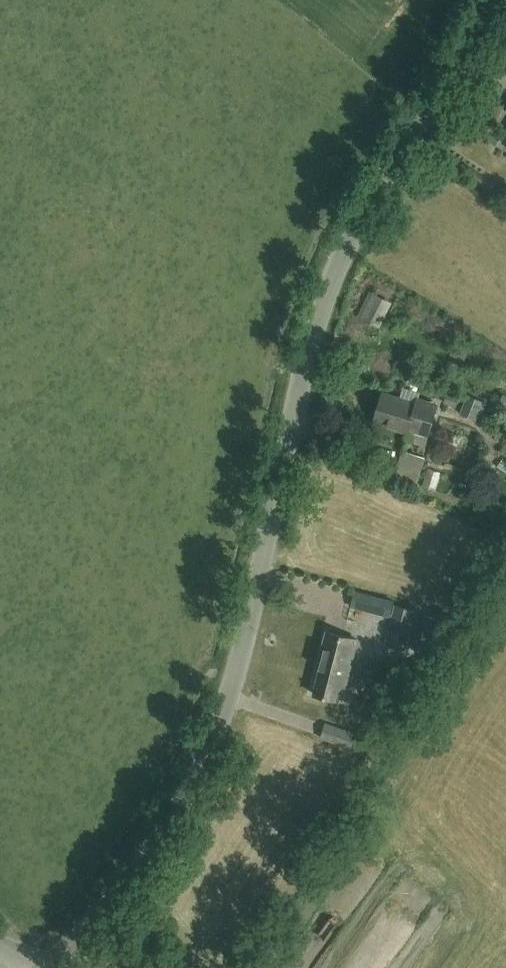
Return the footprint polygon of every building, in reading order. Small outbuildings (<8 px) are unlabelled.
[(392,302),(369,291),(357,316),(380,327),(392,302)] [(427,434),(437,403),(418,397),(417,402),(382,392),(373,421),(408,431),(409,429),(427,434)] [(496,410),(505,415),(505,395),(505,394),(496,410)] [(468,396),(461,414),(477,421),(484,402),(468,396)] [(374,613),(376,601),(353,596),(350,607),(374,613)] [(415,610),(394,605),(392,617),(385,645),(405,650),(415,610)] [(356,639),(330,633),(326,632),(319,659),(322,659),(313,694),(335,700),(338,686),(344,687),(356,639)] [(357,733),(352,732),(326,724),(321,735),(320,738),(352,748),(357,733)]
